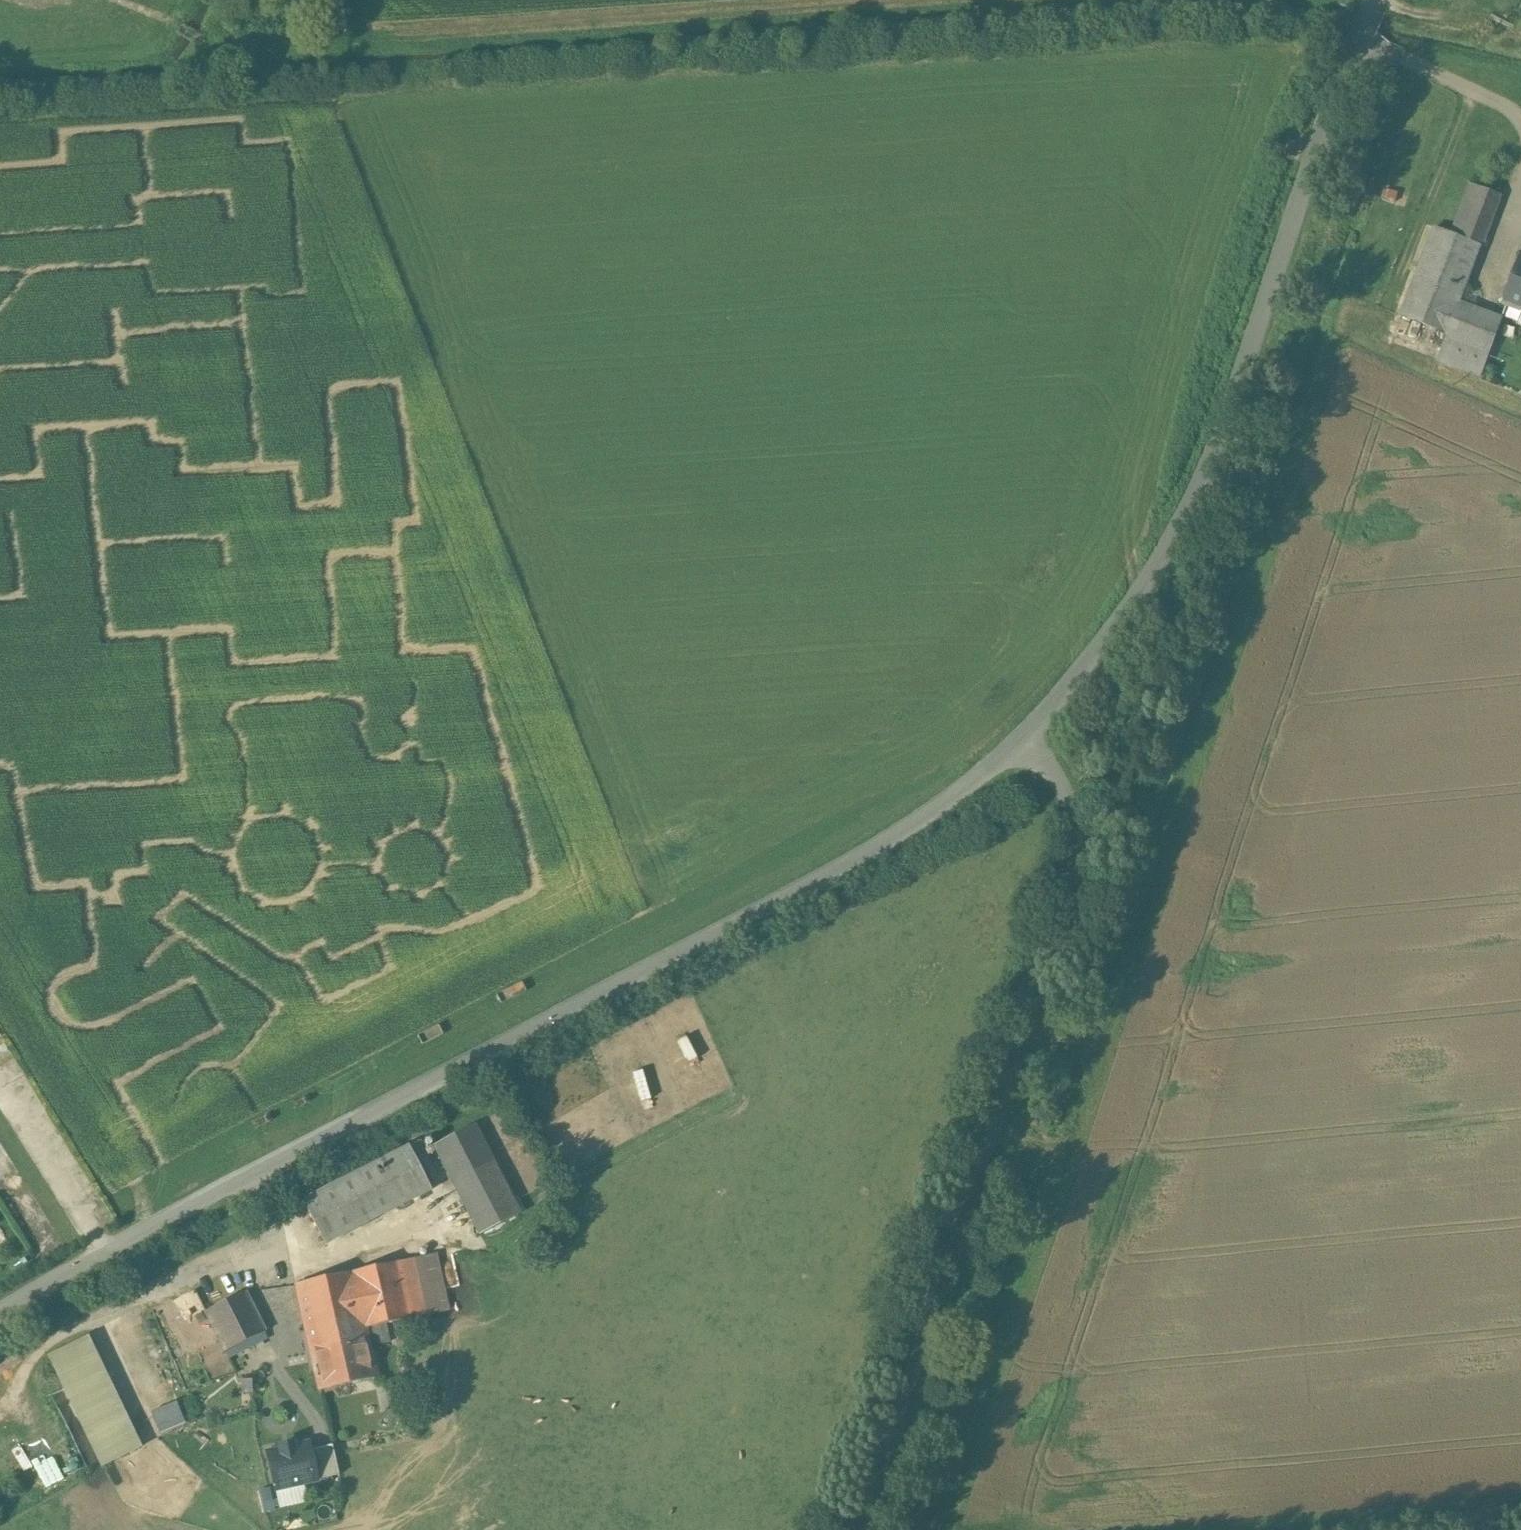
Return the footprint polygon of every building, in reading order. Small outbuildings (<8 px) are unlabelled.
[(1501,196),(1471,185),(1452,235),(1483,246),(1501,196)] [(1483,246),(1452,235),(1435,228),(1402,316),(1448,335),(1438,360),(1511,387),(1518,368),(1520,369),(1520,348),(1496,339),(1503,318),(1462,303),(1483,246)] [(1504,314),(1515,319),(1519,309),(1520,310),(1520,269),(1504,314)] [(473,1125),(435,1144),(481,1235),(518,1216),(473,1125)] [(380,1161),(403,1205),(432,1190),(408,1146),(380,1161)] [(403,1205),(380,1161),(302,1200),(313,1221),(331,1211),(344,1236),(403,1205)] [(331,1211),(313,1221),(325,1245),(344,1236),(331,1211)] [(397,1262),(296,1285),(320,1390),(375,1378),(364,1329),(410,1319),(397,1262)] [(245,1292),(205,1312),(226,1352),(266,1332),(245,1292)] [(88,1335),(48,1356),(102,1466),(142,1447),(88,1335)] [(8,1474),(25,1495),(42,1481),(9,1441),(0,1448),(0,1481),(8,1474)] [(330,1443),(265,1457),(272,1492),(338,1478),(330,1443)]
